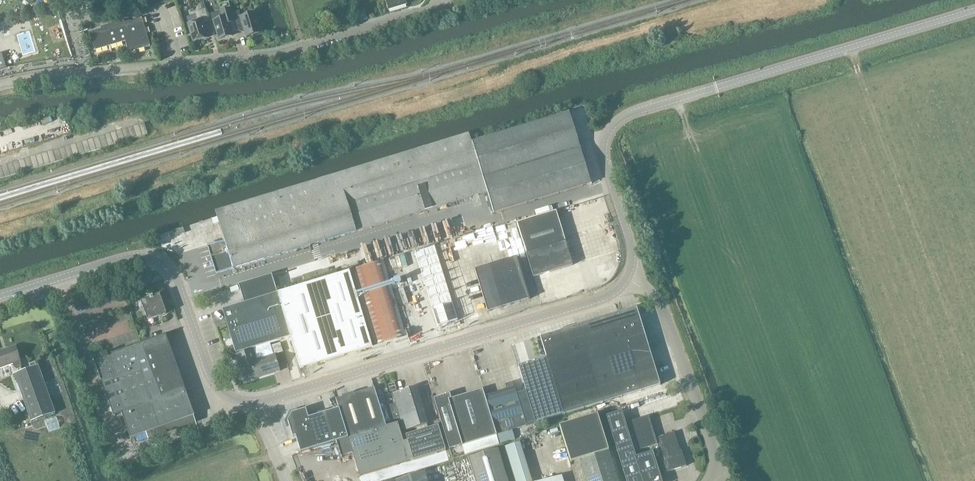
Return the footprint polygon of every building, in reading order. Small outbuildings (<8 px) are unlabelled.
[(389,10),(390,10),(406,5),(407,4),(406,0),(386,0),(389,10)] [(211,14),(213,21),(219,40),(232,36),(229,24),(235,22),(230,8),(211,14)] [(209,21),(206,9),(195,12),(198,21),(188,24),(193,42),(208,38),(203,23),(209,21)] [(359,22),(368,20),(365,10),(356,12),(359,22)] [(245,33),(246,37),(254,35),(254,37),(264,34),(261,26),(259,27),(255,12),(241,17),(239,11),(232,13),(238,31),(245,33)] [(90,33),(95,50),(126,41),(129,52),(151,46),(142,17),(125,22),(124,20),(107,25),(108,28),(90,33)] [(570,113),(472,143),(487,192),(494,214),(591,184),(570,113)] [(148,134),(144,122),(139,124),(143,135),(148,134)] [(143,135),(139,124),(133,126),(137,137),(143,135)] [(137,137),(133,126),(128,127),(131,139),(137,137)] [(131,139),(128,127),(122,129),(125,141),(131,139)] [(125,141),(122,129),(116,131),(120,142),(125,141)] [(120,142),(116,131),(110,133),(114,144),(120,142)] [(114,144),(110,133),(105,134),(108,146),(114,144)] [(108,146),(105,134),(99,136),(102,148),(108,146)] [(102,148),(99,136),(93,138),(96,149),(102,148)] [(96,149),(93,138),(87,140),(91,151),(96,149)] [(487,192),(472,143),(471,139),(218,217),(225,241),(225,242),(208,247),(217,274),(233,269),(234,270),(356,232),(487,192)] [(91,151),(87,140),(82,141),(85,153),(91,151)] [(85,153),(82,141),(76,143),(79,154),(85,153)] [(79,154),(76,143),(70,145),(74,156),(79,154)] [(74,156),(70,145),(64,146),(68,158),(74,156)] [(68,158),(64,146),(58,148),(62,160),(68,158)] [(62,160),(58,148),(53,150),(56,161),(62,160)] [(56,161),(53,150),(47,152),(50,163),(56,161)] [(50,163),(47,152),(41,153),(45,165),(50,163)] [(45,165),(41,153),(35,155),(39,167),(45,165)] [(39,167),(35,155),(30,157),(33,168),(39,167)] [(33,168),(30,157),(24,159),(27,170),(33,168)] [(27,170),(24,159),(18,160),(21,172),(27,170)] [(21,172),(18,160),(12,162),(16,174),(21,172)] [(16,174),(12,162),(7,164),(10,175),(16,174)] [(10,175),(7,164),(1,165),(4,177),(10,175)] [(557,211),(518,222),(533,276),(573,264),(557,211)] [(487,229),(486,220),(468,223),(471,241),(491,238),(490,229),(487,229)] [(434,226),(426,228),(426,230),(417,232),(419,240),(431,238),(430,234),(436,233),(434,226)] [(439,327),(459,321),(436,245),(416,251),(439,327)] [(361,264),(368,262),(365,247),(358,248),(361,264)] [(475,269),(488,311),(530,298),(517,256),(475,269)] [(407,337),(384,260),(352,270),(374,347),(407,337)] [(546,280),(561,276),(559,269),(544,274),(546,280)] [(350,271),(278,293),(291,336),(300,368),(372,347),(350,271)] [(245,303),(223,309),(236,353),(253,348),(272,342),(291,336),(278,293),(272,275),(239,285),(245,303)] [(146,307),(144,308),(148,321),(167,314),(160,295),(144,301),(146,307)] [(403,310),(417,306),(415,301),(402,304),(403,310)] [(547,357),(564,415),(661,385),(637,308),(541,338),(547,357)] [(162,400),(186,391),(166,335),(142,344),(162,400)] [(253,348),(236,353),(236,354),(245,381),(280,371),(275,355),(273,346),(272,342),(253,348)] [(281,343),(273,346),(275,355),(284,352),(281,343)] [(103,357),(94,360),(101,381),(102,381),(102,382),(115,417),(123,414),(127,426),(131,439),(167,426),(195,416),(190,403),(186,391),(162,400),(142,344),(134,346),(128,348),(129,348),(123,350),(117,352),(117,353),(108,356),(107,353),(102,355),(103,357)] [(0,351),(0,368),(13,363),(15,368),(22,365),(21,361),(16,347),(5,350),(4,349),(0,351)] [(564,415),(547,357),(518,366),(526,392),(536,423),(564,415)] [(15,374),(32,422),(56,414),(39,366),(15,374)] [(501,444),(515,440),(512,430),(526,426),(523,414),(513,382),(506,385),(507,390),(486,396),(498,435),(501,444)] [(397,390),(395,383),(388,385),(391,392),(397,390)] [(428,424),(416,387),(393,394),(405,431),(428,424)] [(336,400),(339,409),(348,438),(387,427),(375,388),(336,400)] [(434,399),(449,450),(497,435),(483,390),(451,399),(449,394),(434,399)] [(675,408),(626,423),(636,457),(653,452),(662,480),(679,480),(689,478),(692,475),(694,472),(694,468),(675,408)] [(301,453),(348,438),(339,409),(309,418),(306,409),(292,414),(288,422),(293,438),(296,437),(301,453)] [(607,416),(627,480),(662,480),(653,452),(636,457),(626,423),(622,411),(607,416)] [(580,460),(587,480),(618,480),(609,450),(598,414),(560,426),(571,462),(576,461),(580,460)] [(532,431),(537,430),(534,418),(529,419),(532,431)] [(348,438),(360,477),(410,462),(402,437),(398,423),(387,427),(348,438)] [(402,437),(410,462),(446,450),(439,426),(402,437)] [(272,432),(275,439),(280,437),(282,444),(285,443),(286,446),(289,445),(287,438),(285,438),(282,429),(272,432)] [(505,446),(511,473),(515,472),(517,480),(520,480),(531,479),(524,442),(505,446)] [(469,459),(476,480),(508,480),(498,450),(469,459)] [(569,460),(562,461),(563,475),(571,474),(569,460)] [(425,472),(395,480),(394,480),(428,480),(425,472)]
